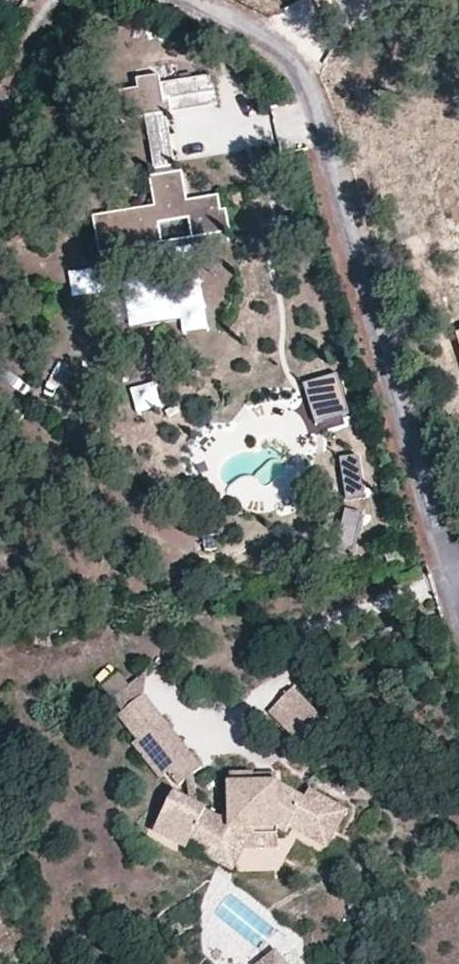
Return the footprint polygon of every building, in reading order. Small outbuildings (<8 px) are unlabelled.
[(164,89),(163,80),(140,83),(142,100),(165,97),(164,89)] [(164,89),(165,97),(167,112),(171,111),(172,117),(219,111),(215,82),(164,89)] [(145,115),(167,112),(165,97),(142,100),(141,92),(118,96),(122,124),(145,121),(145,115)] [(148,121),(156,180),(176,177),(167,118),(172,117),(171,111),(167,112),(145,115),(145,121),(148,121)] [(191,239),(192,239),(230,234),(227,212),(221,213),(219,197),(185,202),(182,177),(176,177),(156,180),(151,181),(154,207),(93,215),(98,252),(162,243),(159,221),(188,217),(191,239)] [(335,373),(304,381),(314,420),(346,412),(335,373)] [(358,452),(340,455),(347,501),(365,498),(358,452)] [(361,510),(345,508),(337,550),(354,553),(361,510)] [(144,698),(147,677),(146,676),(112,700),(121,714),(144,698)] [(320,717),(292,693),(268,714),(296,741),(320,717)] [(198,773),(152,710),(144,698),(121,714),(117,717),(134,742),(137,740),(164,776),(173,790),(198,773)] [(164,776),(137,740),(134,742),(129,746),(155,782),(164,776)] [(304,802),(276,786),(254,787),(254,777),(230,778),(231,819),(220,820),(174,796),(155,834),(187,850),(191,844),(204,851),(224,861),(232,843),(255,843),(255,831),(278,830),(287,835),(290,829),(308,840),(318,823),(336,833),(347,815),(309,793),(304,802)] [(277,777),(254,777),(254,787),(276,786),(277,777)] [(336,833),(318,823),(308,840),(327,850),(336,833)] [(278,830),(255,831),(255,843),(232,843),(224,861),(204,851),(201,857),(246,880),(258,858),(291,857),(278,830)] [(277,953),(263,963),(283,963),(284,963),(277,953)]
